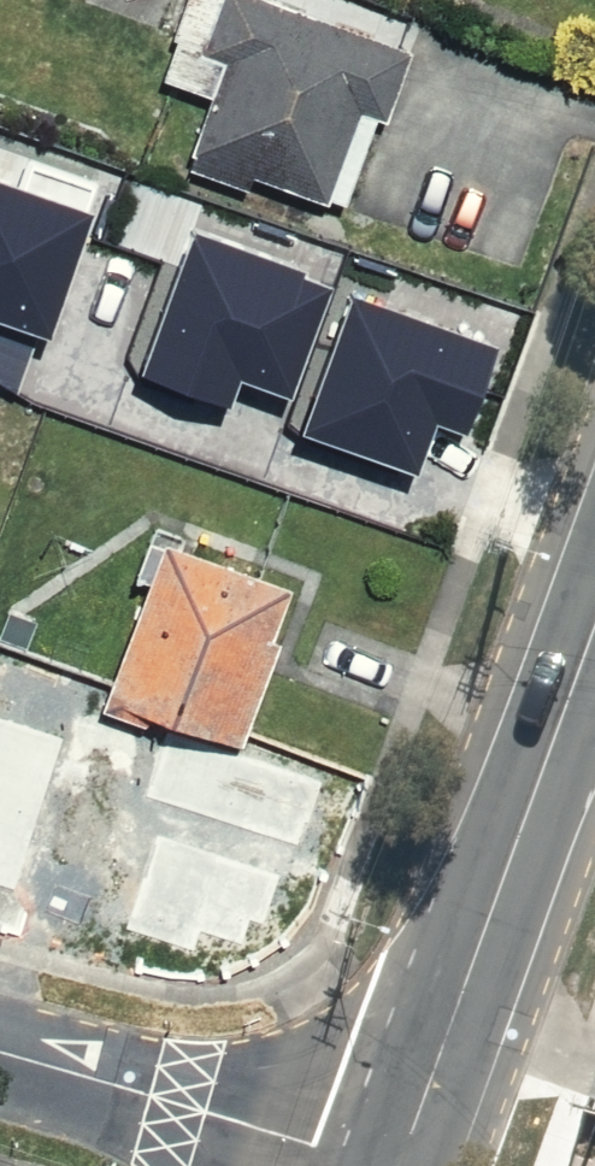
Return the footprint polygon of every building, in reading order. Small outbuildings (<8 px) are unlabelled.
[(403,39),(307,0),(167,0),(139,68),(198,92),(178,144),(335,208),(403,39)] [(0,138),(0,251),(5,253),(46,158),(0,138)] [(294,269),(166,222),(109,377),(237,424),(294,269)] [(292,572),(146,518),(35,818),(92,839),(180,872),(292,572)] [(35,818),(19,812),(0,863),(0,910),(58,931),(92,839),(35,818)]
